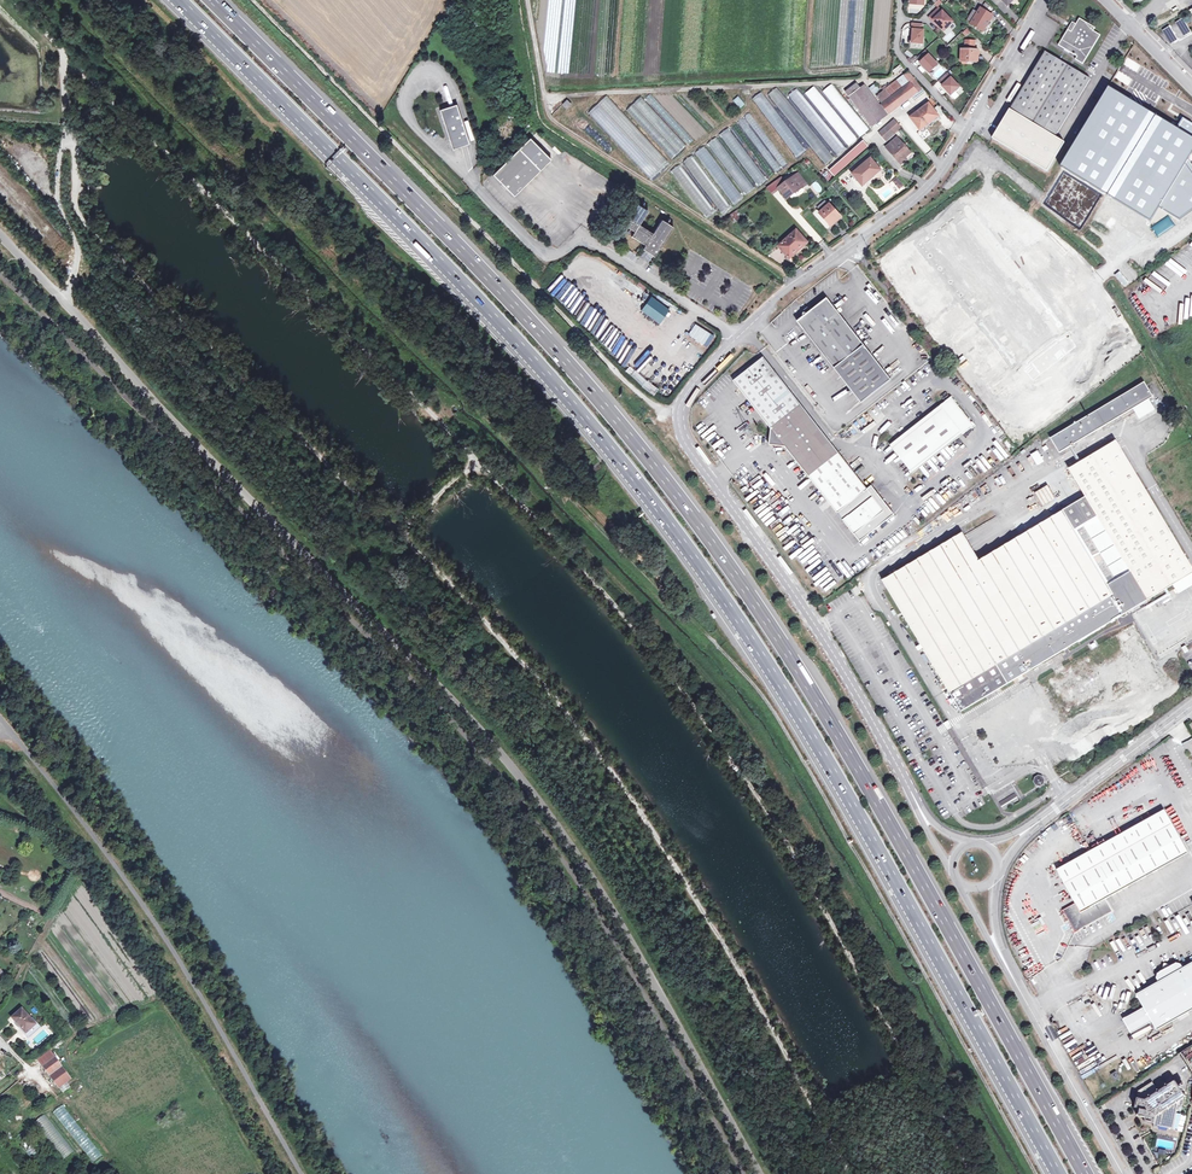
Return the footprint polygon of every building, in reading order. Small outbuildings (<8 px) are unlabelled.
[(944,31),(953,22),(943,11),(942,11),(939,8),(929,17),(933,21),(934,20),(939,26),(944,31)] [(974,10),(967,21),(983,31),(987,24),(988,24),(991,19),(990,19),(992,15),(983,9),(980,14),(978,12),(974,10)] [(1095,27),(1079,18),(1071,31),(1067,29),(1058,44),(1077,56),(1075,59),(1082,63),(1099,35),(1093,30),(1095,27)] [(922,30),(923,24),(912,23),(912,29),(913,29),(912,43),(923,44),(924,30),(922,30)] [(975,41),(966,41),(965,49),(961,49),(961,62),(978,62),(978,50),(974,50),(975,41)] [(938,64),(925,50),(917,57),(921,62),(920,63),(929,72),(938,64)] [(1044,51),(1010,109),(1055,136),(1090,79),(1044,51)] [(922,89),(909,72),(901,78),(900,76),(898,78),(899,80),(877,96),(883,104),(882,105),(889,114),(922,89)] [(947,72),(939,80),(943,84),(942,85),(951,94),(955,90),(956,92),(961,87),(947,72)] [(835,156),(869,131),(833,83),(821,92),(816,85),(804,94),(798,87),(789,94),(835,156)] [(875,84),(870,88),(874,94),(879,89),(875,84)] [(777,104),(784,97),(776,88),(769,95),(777,104)] [(889,114),(882,105),(876,110),(859,89),(849,97),(872,127),(889,114)] [(754,97),(795,158),(804,152),(763,91),(754,97)] [(654,108),(659,104),(651,94),(646,98),(654,108)] [(590,112),(649,180),(668,164),(608,95),(590,112)] [(686,147),(641,97),(627,110),(671,160),(686,147)] [(738,97),(734,101),(740,108),(744,104),(738,97)] [(1159,114),(1135,99),(1132,105),(1122,99),(1093,147),(1084,142),(1065,173),(1074,178),(1063,197),(1104,222),(1134,174),(1143,179),(1156,159),(1146,153),(1163,124),(1156,119),(1159,114)] [(929,104),(911,118),(923,132),(934,123),(933,121),(939,116),(929,104)] [(456,105),(439,111),(452,149),(468,144),(456,105)] [(1065,142),(1010,109),(992,138),(1047,170),(1065,142)] [(494,137),(514,118),(507,110),(487,130),(494,137)] [(775,172),(787,164),(754,119),(748,124),(751,127),(745,131),(775,172)] [(510,122),(502,131),(505,134),(513,125),(510,122)] [(888,126),(880,133),(885,140),(893,132),(888,126)] [(695,179),(719,213),(767,180),(731,129),(694,154),(694,155),(684,161),(696,178),(695,179)] [(897,137),(888,146),(893,151),(891,153),(901,164),(907,160),(904,157),(910,152),(897,137)] [(529,139),(492,175),(513,196),(550,160),(529,139)] [(863,142),(829,171),(834,176),(868,147),(863,142)] [(871,158),(853,174),(863,185),(874,176),(872,174),(879,168),(871,158)] [(828,169),(821,174),(827,182),(834,177),(828,169)] [(799,173),(795,176),(803,187),(807,184),(799,173)] [(795,176),(779,188),(786,197),(797,189),(798,191),(803,187),(795,176)] [(903,186),(897,178),(893,181),(899,189),(903,186)] [(829,205),(825,202),(818,208),(822,212),(820,213),(831,226),(841,218),(829,205)] [(648,211),(637,204),(623,224),(634,232),(631,237),(645,246),(642,250),(654,257),(673,228),(662,221),(652,234),(639,225),(648,211)] [(735,211),(722,221),(725,225),(728,222),(728,221),(730,219),(733,223),(740,218),(735,211)] [(797,231),(779,247),(788,256),(795,250),(797,252),(807,242),(797,231)] [(654,257),(642,250),(638,256),(649,264),(654,257)] [(669,310),(651,297),(641,311),(659,324),(669,310)] [(891,379),(827,299),(808,314),(803,318),(798,322),(862,402),(891,379)] [(714,336),(695,324),(688,335),(707,347),(714,336)] [(764,357),(734,381),(772,429),(771,439),(776,445),(786,446),(839,512),(869,488),(764,357)] [(626,371),(642,387),(647,382),(635,371),(630,367),(626,371)] [(647,382),(642,387),(652,396),(657,391),(647,382)] [(1145,382),(1051,438),(1060,452),(1069,446),(1072,444),(1153,396),(1145,382)] [(952,397),(891,445),(913,473),(971,427),(973,428),(976,426),(973,421),(972,423),(952,397)] [(1069,468),(1086,497),(980,560),(963,532),(883,580),(962,711),(1064,650),(1067,648),(1117,618),(1120,616),(1191,573),(1191,566),(1122,448),(1120,446),(1119,445),(1118,443),(1117,440),(1082,461),(1079,463),(1069,468)] [(1069,446),(1079,463),(1082,461),(1072,444),(1069,446)] [(873,485),(869,488),(839,512),(862,541),(896,514),(873,485)] [(1048,485),(1035,492),(1043,505),(1056,498),(1048,485)] [(1090,661),(1051,681),(1067,714),(1102,697),(1100,694),(1107,691),(1104,685),(1138,668),(1148,688),(1163,681),(1136,626),(1118,635),(1127,653),(1094,669),(1090,661)] [(1038,775),(1037,774),(1035,775),(1035,776),(1034,781),(1036,785),(1040,786),(1044,784),(1045,780),(1042,776),(1038,775)] [(1015,793),(1000,802),(1004,810),(1020,801),(1015,793)] [(1187,852),(1163,810),(1056,870),(1076,904),(1065,911),(1075,930),(1110,911),(1104,900),(1187,852)] [(1182,968),(1180,964),(1176,963),(1171,965),(1162,971),(1157,974),(1156,977),(1159,982),(1136,994),(1144,1008),(1123,1019),(1131,1033),(1152,1021),(1157,1029),(1191,1009),(1191,963),(1182,968)] [(1164,963),(1162,971),(1171,965),(1164,963)] [(22,1010),(12,1019),(26,1033),(35,1025),(22,1010)] [(40,1029),(35,1025),(26,1033),(30,1038),(40,1029)] [(39,1062),(42,1066),(45,1064),(54,1057),(51,1054),(44,1059),(43,1059),(39,1062)] [(45,1064),(42,1066),(50,1075),(61,1067),(54,1057),(45,1064)] [(70,1078),(61,1067),(50,1075),(50,1076),(58,1087),(70,1078)] [(1116,1072),(1111,1074),(1116,1081),(1120,1078),(1116,1072)] [(1157,1088),(1152,1082),(1139,1090),(1135,1107),(1140,1108),(1138,1116),(1145,1117),(1144,1122),(1155,1124),(1159,1125),(1173,1128),(1179,1106),(1182,1107),(1185,1093),(1183,1093),(1175,1080),(1168,1084),(1168,1086),(1166,1086),(1160,1090),(1159,1092),(1156,1091),(1157,1088)] [(55,1110),(66,1128),(74,1123),(63,1105),(55,1110)] [(72,1133),(75,1140),(85,1136),(81,1128),(72,1133)] [(90,1138),(80,1144),(94,1164),(103,1158),(90,1138)] [(1152,1169),(1156,1173),(1163,1173),(1164,1173),(1158,1165),(1152,1169)]
